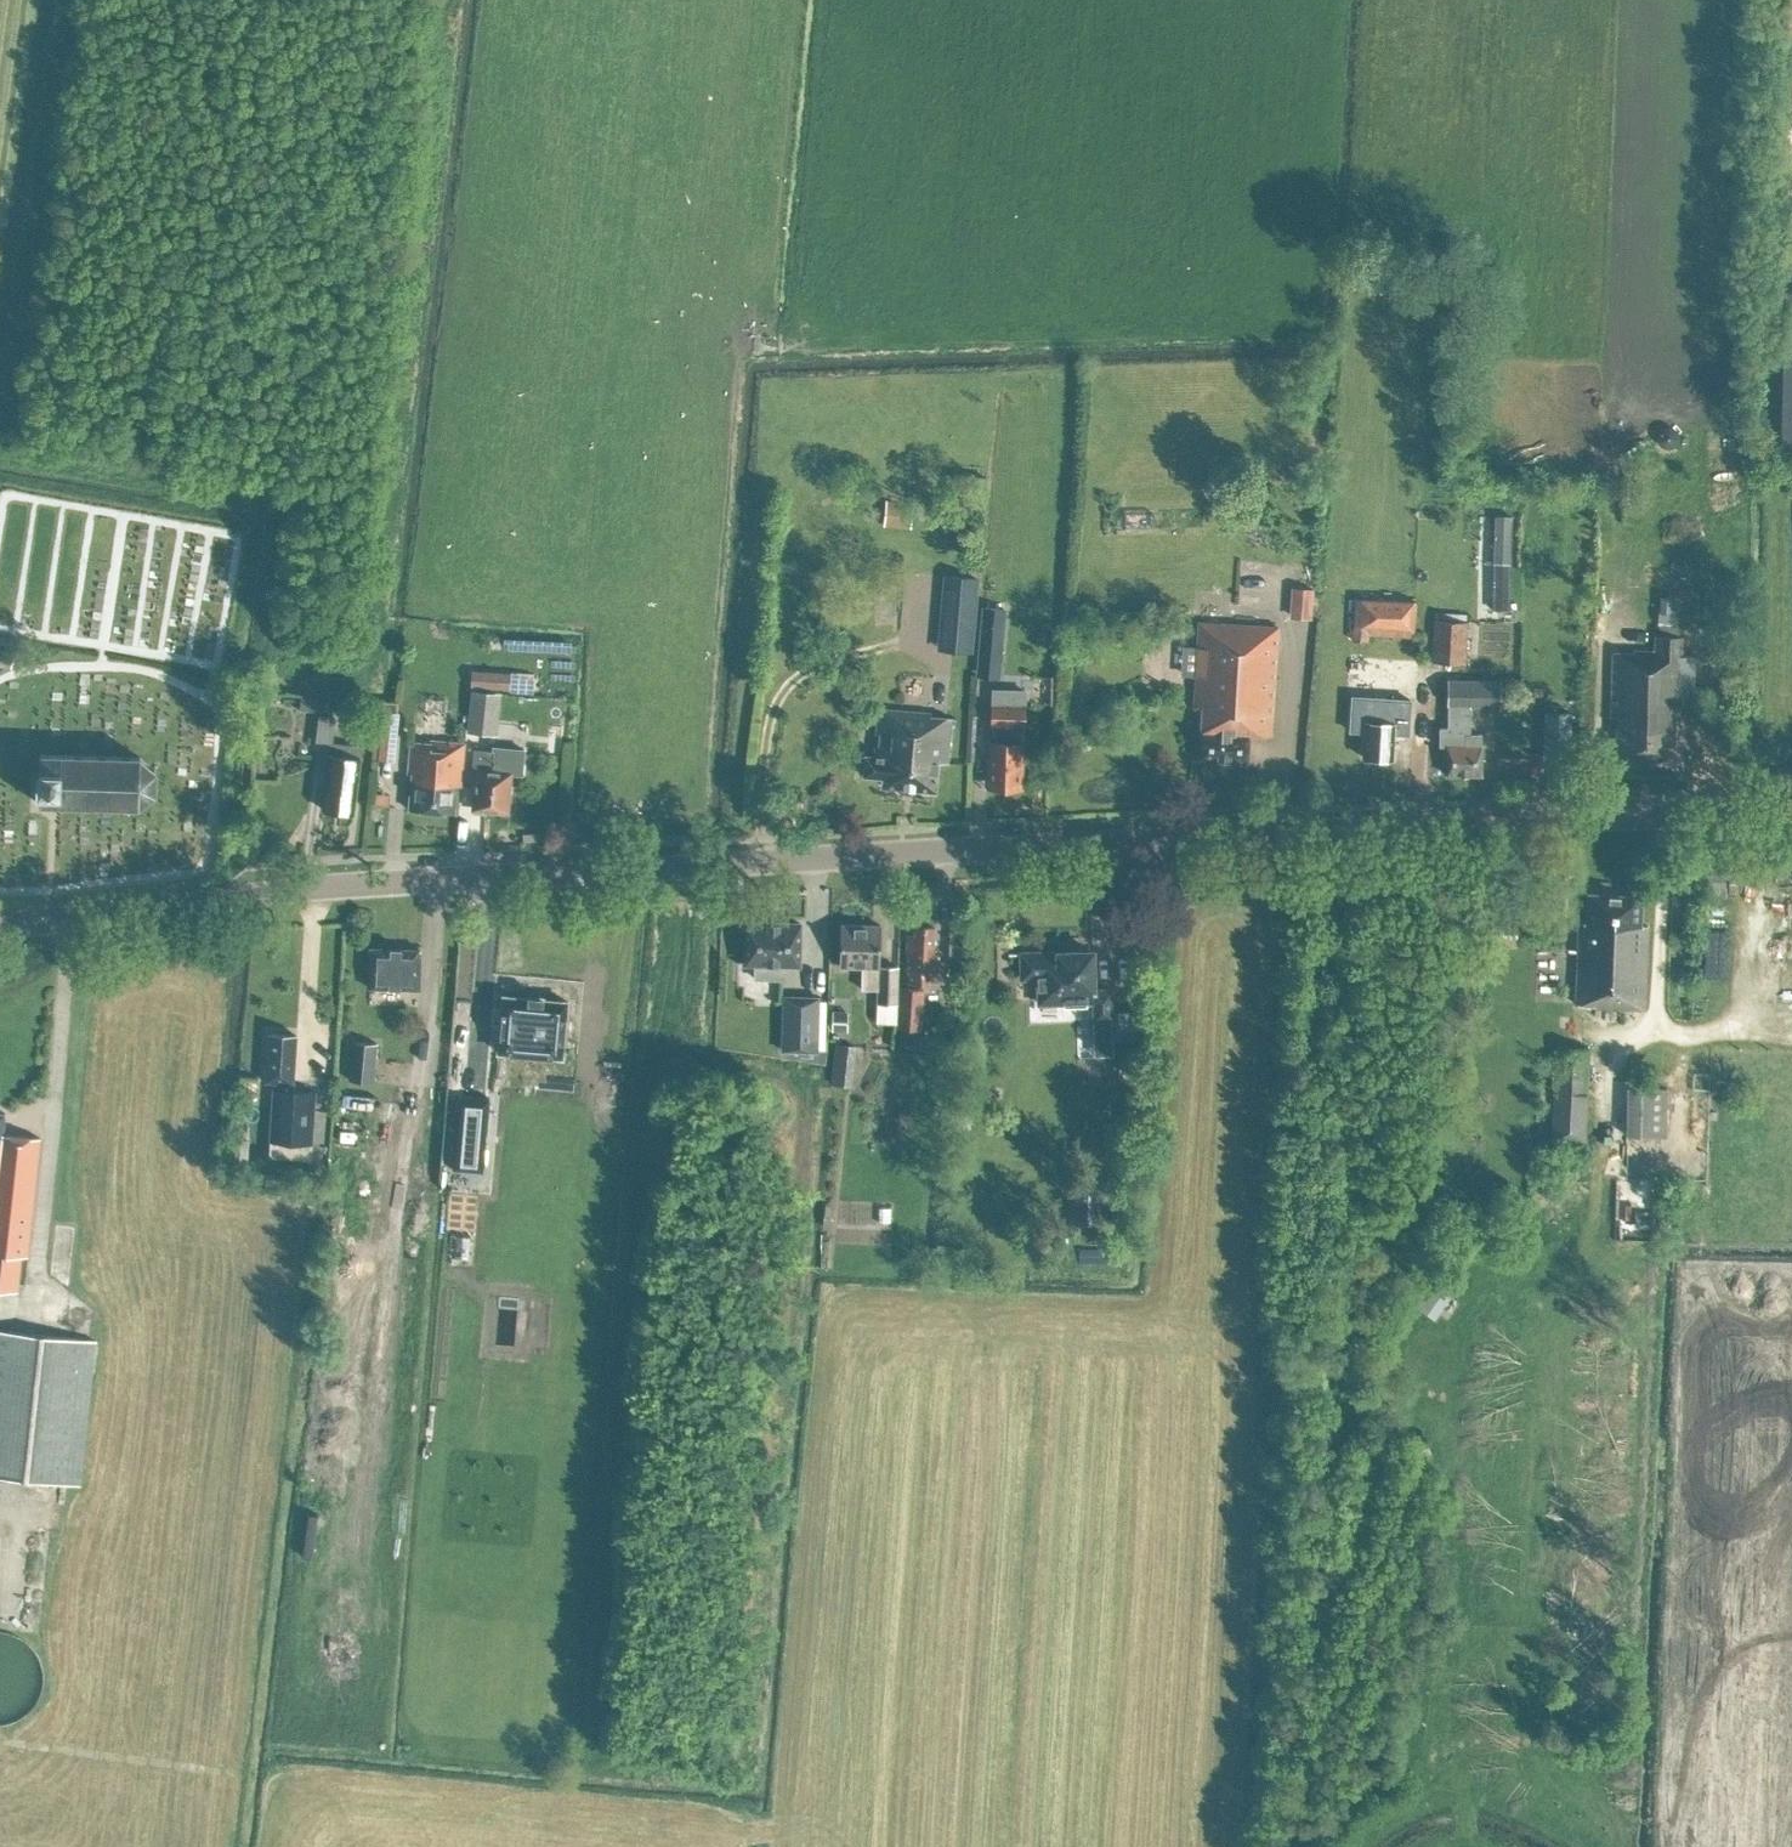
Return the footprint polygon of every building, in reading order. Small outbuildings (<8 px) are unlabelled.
[(1791,444),(1791,288),(1783,288),(1778,445),(1791,444)] [(911,528),(914,501),(886,499),(884,525),(911,528)] [(1509,562),(1511,514),(1494,514),(1492,562),(1509,562)] [(1508,608),(1509,562),(1492,562),(1491,607),(1508,608)] [(978,581),(947,578),(942,632),(973,635),(978,581)] [(1289,616),(1311,617),(1313,587),(1291,586),(1289,616)] [(1412,636),(1414,601),(1354,597),(1352,639),(1366,640),(1367,633),(1412,636)] [(1006,607),(981,605),(975,675),(1000,677),(1006,607)] [(1464,662),(1466,619),(1434,617),(1432,660),(1464,662)] [(1277,625),(1198,621),(1197,645),(1195,676),(1193,704),(1202,705),(1199,756),(1247,759),(1249,732),(1271,734),(1277,625)] [(1671,758),(1673,717),(1678,718),(1679,693),(1692,693),(1694,651),(1681,650),(1681,635),(1655,634),(1654,649),(1633,649),(1633,651),(1612,651),(1610,721),(1615,721),(1614,756),(1671,758)] [(1195,676),(1197,645),(1183,644),(1181,675),(1195,676)] [(13,649),(0,646),(0,664),(11,666),(13,649)] [(505,667),(486,666),(485,686),(504,687),(505,667)] [(1051,676),(1032,676),(1031,705),(1050,706),(1051,676)] [(1499,702),(1499,680),(1448,679),(1447,726),(1439,726),(1438,744),(1446,744),(1445,773),(1480,773),(1481,732),(1464,732),(1464,727),(1469,727),(1469,701),(1499,702)] [(988,740),(987,779),(994,780),(994,789),(1013,789),(1014,780),(1021,780),(1022,742),(1021,742),(1022,725),(1024,725),(1025,689),(991,688),(990,724),(991,724),(991,741),(988,740)] [(486,721),(487,691),(470,691),(468,719),(486,721)] [(1407,709),(1408,693),(1387,692),(1387,694),(1368,693),(1367,720),(1364,720),(1362,755),(1391,757),(1393,722),(1386,722),(1387,708),(1407,709)] [(299,708),(315,710),(316,695),(301,693),(299,708)] [(393,761),(399,712),(397,712),(398,702),(384,700),(378,759),(393,761)] [(367,707),(356,706),(354,726),(366,727),(367,707)] [(946,761),(950,721),(950,718),(930,716),(930,712),(878,708),(874,754),(864,753),(863,774),(882,775),(881,784),(934,789),(937,760),(946,761)] [(1569,758),(1571,710),(1544,709),(1542,757),(1569,758)] [(331,741),(333,741),(336,716),(319,714),(316,740),(331,741)] [(461,784),(464,744),(449,743),(449,740),(410,737),(406,779),(411,780),(408,808),(454,811),(457,784),(461,784)] [(333,741),(331,741),(323,807),(352,810),(359,757),(360,744),(333,741)] [(474,748),(471,786),(475,786),(473,807),(506,810),(510,772),(522,773),(525,747),(492,744),(491,749),(474,748)] [(138,805),(155,791),(156,768),(140,755),(39,752),(38,802),(138,805)] [(1706,872),(1706,897),(1726,897),(1726,872),(1706,872)] [(1647,924),(1640,923),(1641,894),(1587,891),(1585,921),(1578,920),(1575,1002),(1594,1003),(1594,1005),(1644,1007),(1647,924)] [(965,908),(956,907),(955,925),(950,925),(948,955),(962,956),(965,908)] [(458,919),(458,987),(492,987),(493,919),(458,919)] [(798,962),(799,921),(745,920),(744,961),(754,961),(754,976),(779,977),(779,962),(798,962)] [(896,1001),(897,965),(878,964),(880,923),(840,922),(839,964),(862,965),(861,987),(877,987),(877,1001),(896,1001)] [(931,971),(934,926),(914,925),(914,934),(907,933),(905,970),(907,970),(906,979),(918,979),(918,985),(934,986),(936,971),(931,971)] [(419,987),(420,949),(419,948),(370,947),(370,948),(368,986),(419,987)] [(1092,949),(1021,952),(1022,977),(1038,976),(1039,1001),(1093,999),(1093,1019),(1111,1018),(1110,988),(1093,988),(1092,949)] [(920,1027),(923,988),(900,986),(898,1026),(920,1027)] [(816,1049),(817,995),(783,994),(781,1048),(816,1049)] [(504,995),(498,1050),(561,1055),(566,1000),(504,995)] [(263,1066),(262,1074),(265,1077),(265,1080),(275,1080),(271,1145),(317,1147),(321,1090),(292,1088),(296,1034),(268,1032),(266,1065),(263,1066)] [(373,1080),(376,1042),(353,1040),(349,1078),(373,1080)] [(850,1084),(855,1045),(835,1042),(830,1082),(850,1084)] [(1581,1144),(1587,1049),(1557,1047),(1552,1143),(1581,1144)] [(1666,1135),(1666,1086),(1625,1085),(1625,1134),(1666,1135)] [(482,1169),(489,1097),(459,1094),(452,1167),(482,1169)] [(3,1132),(5,1112),(0,1111),(0,1281),(18,1282),(21,1254),(27,1254),(39,1136),(3,1132)] [(1477,1130),(1475,1130),(1474,1130),(1472,1130),(1470,1131),(1469,1132),(1468,1133),(1467,1135),(1466,1136),(1466,1138),(1465,1140),(1466,1141),(1466,1143),(1467,1145),(1468,1146),(1469,1147),(1470,1148),(1472,1149),(1474,1149),(1475,1150),(1477,1150),(1479,1149),(1480,1148),(1482,1147),(1483,1146),(1484,1145),(1485,1143),(1485,1141),(1485,1140),(1485,1138),(1485,1136),(1484,1135),(1483,1133),(1482,1132),(1480,1131),(1479,1130),(1477,1130)] [(1100,1223),(1100,1179),(1074,1179),(1074,1223),(1100,1223)] [(825,1204),(823,1228),(831,1229),(833,1205),(825,1204)] [(1439,1273),(1417,1302),(1436,1316),(1458,1287),(1439,1273)] [(94,1338),(0,1328),(0,1475),(78,1483),(94,1338)]
